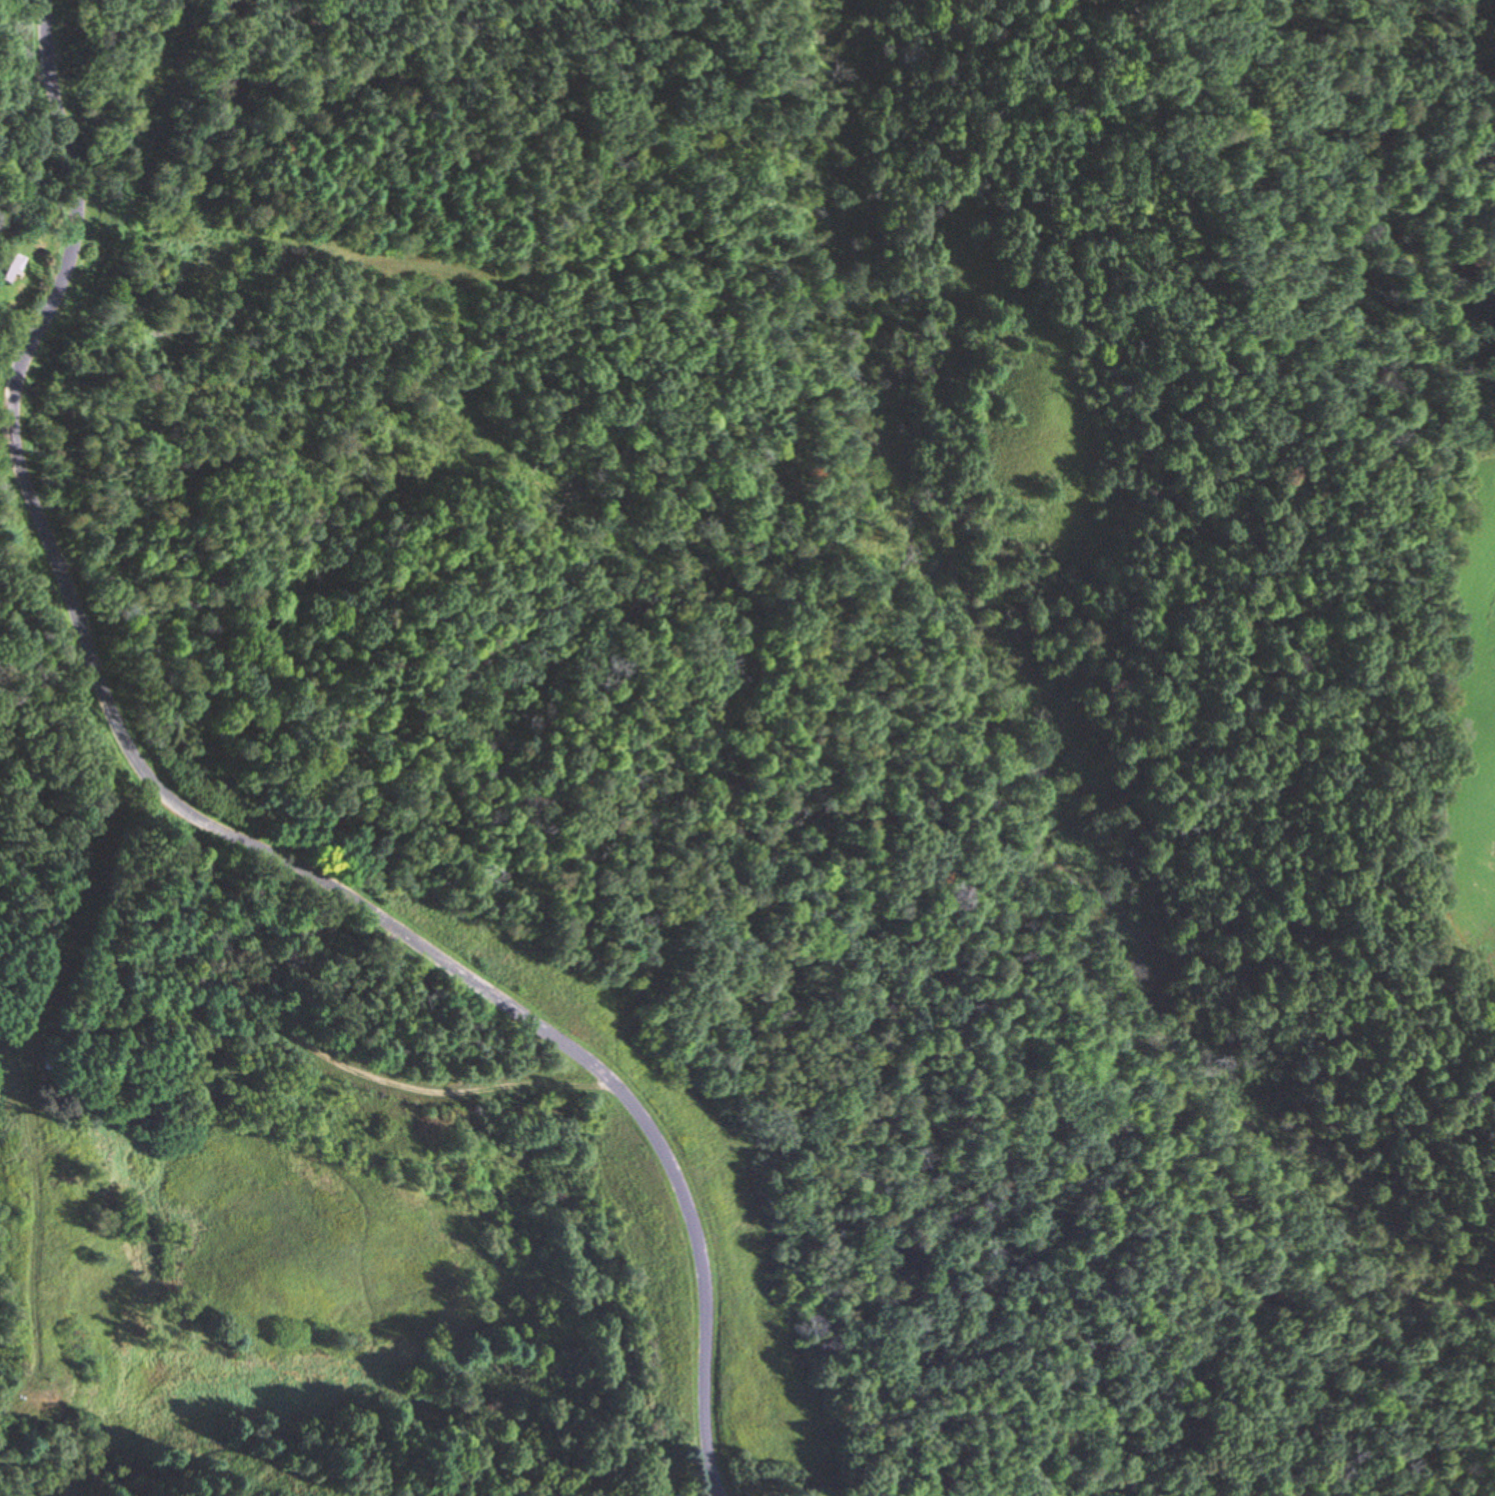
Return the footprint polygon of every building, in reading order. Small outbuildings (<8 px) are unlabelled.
[(14,259),(0,252),(0,284),(2,285),(14,259)]
